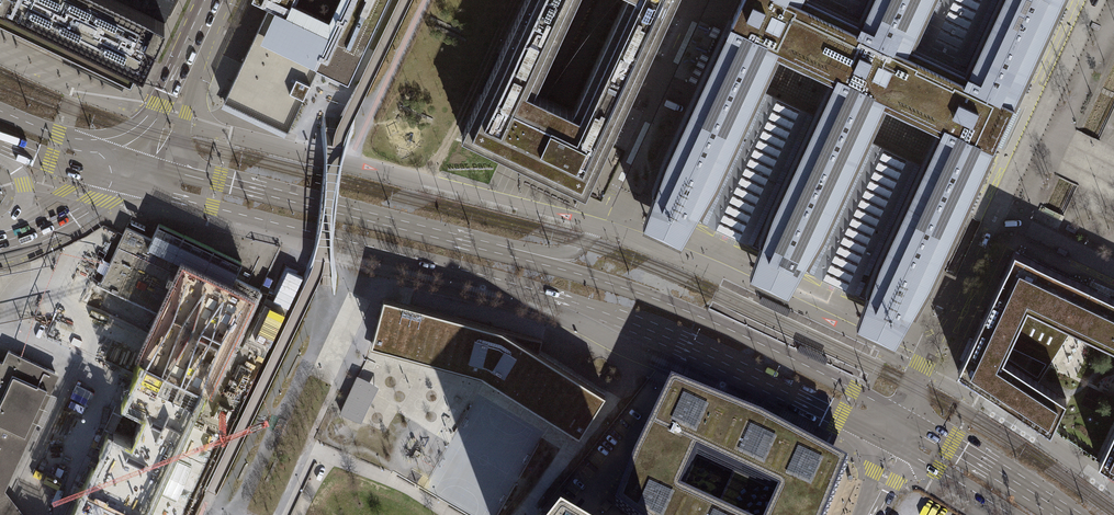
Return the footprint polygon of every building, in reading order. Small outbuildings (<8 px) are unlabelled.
[(131,79),(168,0),(0,0),(0,18),(131,79)] [(268,8),(224,101),(288,130),(317,68),(348,83),(387,0),(347,0),(340,14),(340,13),(339,15),(338,14),(335,20),(336,21),(336,22),(330,36),(286,15),(286,16),(268,8)] [(251,1),(268,8),(286,16),(286,15),(293,0),(252,0),(251,1)] [(461,137),(502,156),(586,195),(666,24),(677,0),(624,0),(572,111),(534,93),(578,0),(525,0),(461,137)] [(1016,98),(1062,0),(741,0),(740,2),(727,30),(697,93),(666,160),(652,198),(647,212),(643,223),(682,241),(687,231),(695,218),(727,233),(759,248),(753,263),(750,273),(788,291),(794,282),(802,268),(834,283),(866,298),(860,314),(857,323),(896,341),(900,333),(904,326),(909,318),(929,283),(988,158),(989,155),(990,153),(994,144),(1004,124),(1014,103),(1015,101),(1016,98)] [(1014,103),(994,144),(1002,148),(1022,107),(1014,103)] [(126,227),(99,284),(233,347),(260,290),(235,277),(234,277),(230,284),(148,246),(152,239),(126,227)] [(1009,345),(1049,364),(1073,327),(1113,347),(1113,297),(1104,292),(1015,250),(1002,278),(986,311),(1018,326),(1009,345)] [(187,271),(140,370),(71,514),(142,514),(199,397),(245,299),(187,271)] [(384,295),(371,342),(465,367),(463,375),(505,386),(580,432),(605,391),(529,344),(531,336),(505,329),(502,327),(384,295)] [(1003,358),(1009,345),(1018,326),(986,311),(966,353),(957,371),(1051,431),(1066,398),(1003,358)] [(1061,362),(1072,367),(1081,347),(1082,348),(1085,342),(1079,339),(1075,348),(1068,345),(1061,362)] [(55,372),(8,350),(3,362),(0,360),(0,488),(55,372)] [(363,390),(349,418),(361,423),(379,386),(358,377),(354,386),(363,390)] [(363,390),(354,386),(341,413),(349,418),(363,390)] [(671,388),(670,390),(643,444),(634,463),(627,482),(615,511),(616,512),(620,514),(829,514),(847,473),(848,469),(843,467),(761,424),(675,390),(671,388)] [(1098,461),(1113,471),(1113,428),(1098,461)] [(0,492),(0,514),(18,514),(0,492)]
